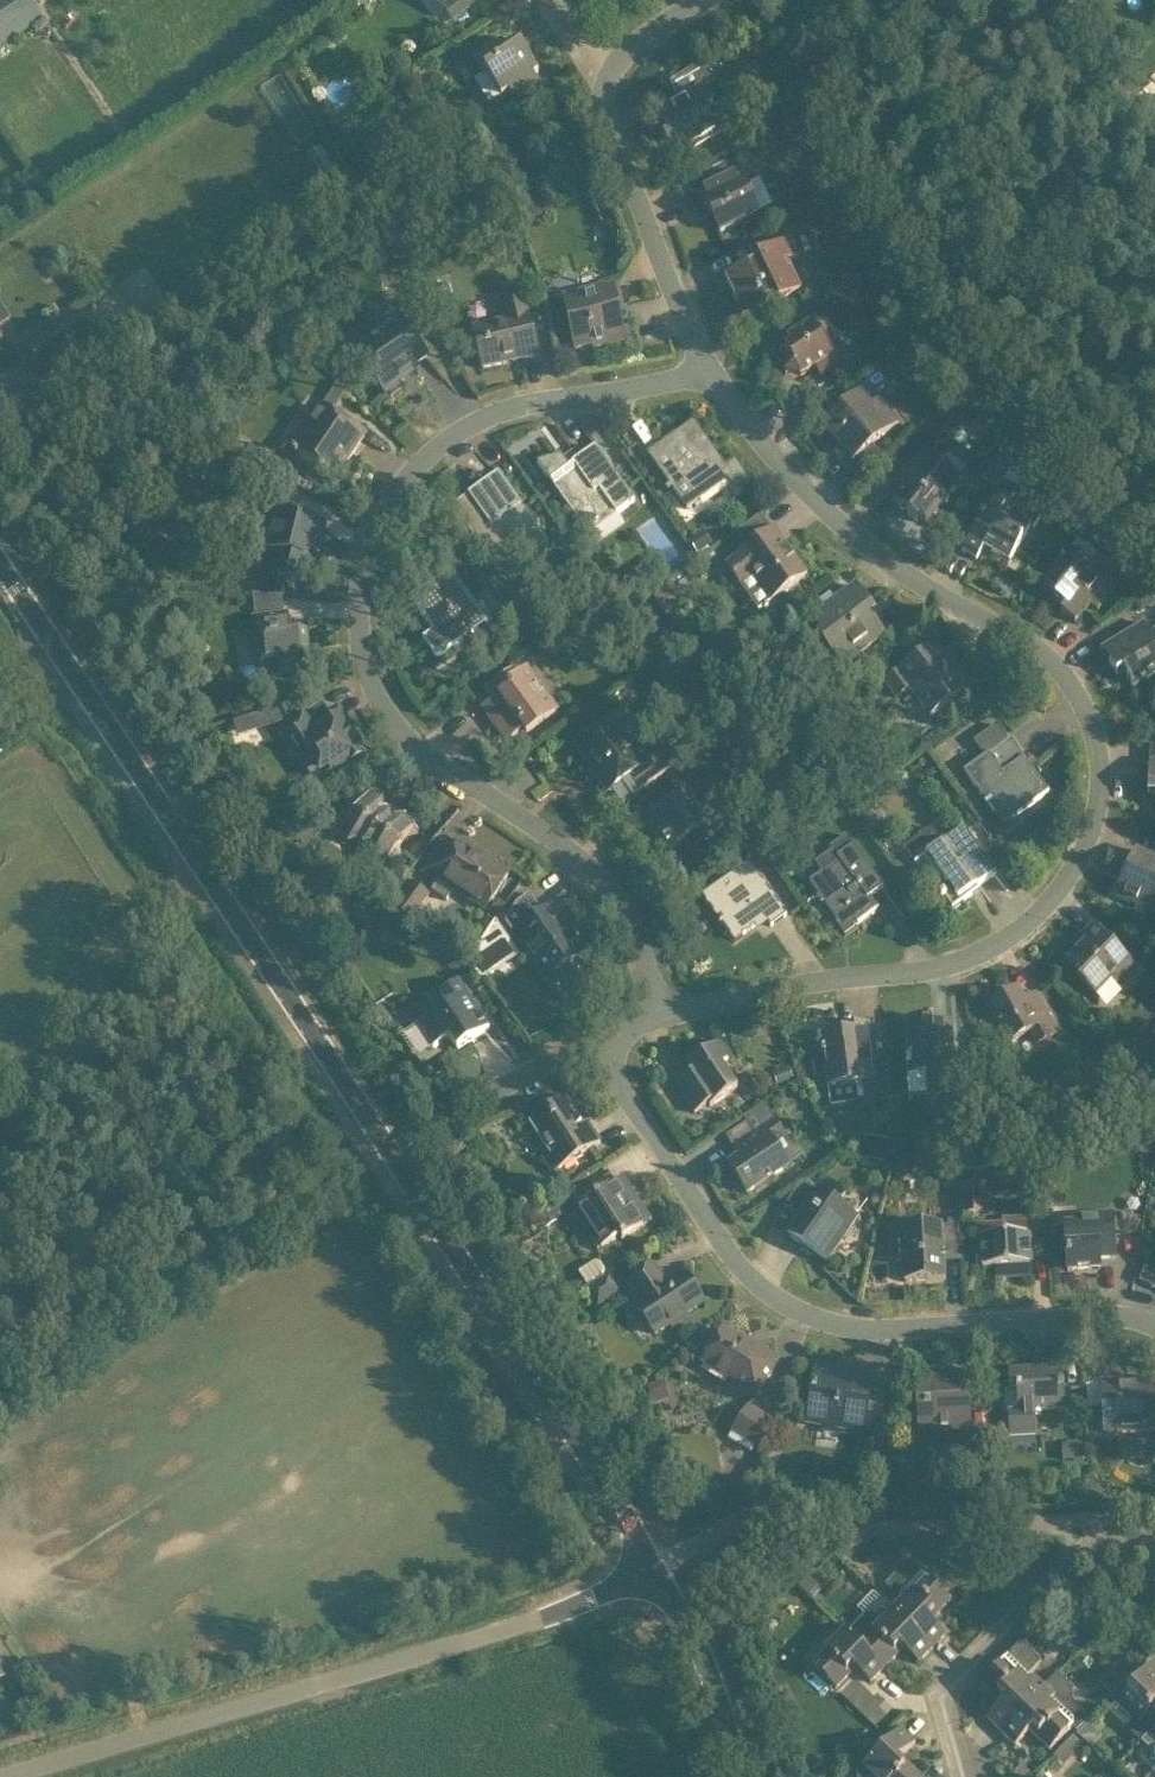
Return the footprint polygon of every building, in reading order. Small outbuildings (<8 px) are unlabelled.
[(46,17),(35,0),(0,0),(0,48),(46,17)] [(451,19),(481,0),(438,0),(451,19)] [(774,24),(769,27),(762,30),(759,32),(766,45),(776,40),(781,37),(780,36),(774,24)] [(502,39),(471,59),(482,76),(473,81),(490,106),(502,98),(509,93),(520,109),(545,93),(534,77),(539,74),(522,48),(512,54),(503,41),(502,39)] [(680,101),(657,115),(670,136),(664,139),(676,160),(697,148),(720,134),(713,122),(719,119),(713,109),(727,101),(716,83),(713,85),(700,64),(688,71),(668,83),(669,84),(680,101)] [(1154,117),(1154,98),(1146,105),(1154,117)] [(709,185),(688,195),(695,211),(697,214),(704,210),(707,218),(711,216),(720,233),(741,223),(760,214),(759,212),(747,187),(739,170),(730,153),(702,168),(710,185),(709,185)] [(765,305),(778,299),(780,303),(802,292),(788,263),(798,258),(790,241),(757,256),(760,262),(749,267),(749,266),(748,265),(745,264),(743,263),(741,264),(737,267),(737,273),(725,278),(738,306),(735,315),(744,318),(745,319),(767,309),(765,305)] [(857,295),(860,283),(855,274),(829,290),(834,296),(833,298),(845,302),(857,295)] [(564,301),(570,327),(576,350),(625,339),(618,309),(622,308),(618,290),(614,291),(613,290),(564,301)] [(539,357),(533,334),(530,317),(528,317),(524,304),(502,309),(505,322),(474,329),(478,347),(483,370),(539,357)] [(375,325),(382,333),(354,355),(386,397),(403,383),(400,379),(427,358),(391,311),(375,325)] [(801,376),(815,367),(834,355),(828,346),(838,339),(837,338),(839,331),(828,329),(831,316),(817,313),(814,326),(811,325),(792,337),(771,350),(786,373),(801,376)] [(975,368),(964,382),(960,387),(977,400),(981,395),(992,380),(975,368)] [(887,414),(879,420),(859,395),(846,407),(835,415),(824,425),(844,449),(837,455),(847,468),(865,452),(889,432),(897,426),(887,414)] [(835,415),(846,407),(836,396),(825,405),(835,415)] [(365,437),(345,424),(322,409),(291,455),(314,471),(334,484),(334,483),(332,481),(342,465),(345,467),(365,437)] [(904,447),(918,457),(914,463),(900,482),(907,487),(896,503),(927,525),(940,506),(959,480),(926,456),(949,425),(933,413),(904,447)] [(687,512),(731,481),(736,488),(746,481),(733,462),(726,467),(694,422),(647,455),(687,512)] [(1015,443),(1009,439),(1008,439),(992,467),(1007,476),(1015,462),(1024,448),(1015,443)] [(635,502),(610,468),(596,448),(573,465),(568,469),(560,458),(539,465),(554,488),(589,536),(635,502)] [(293,466),(266,451),(258,466),(285,481),(293,466)] [(249,463),(241,477),(256,485),(264,471),(249,463)] [(473,502),(456,513),(491,562),(514,545),(525,562),(549,545),(499,475),(469,496),(473,502)] [(1047,508),(1024,495),(1002,483),(962,552),(977,560),(987,543),(994,548),(992,552),(1010,563),(1022,542),(1031,527),(1035,529),(1047,508)] [(325,525),(302,520),(284,515),(283,519),(272,517),(265,547),(279,551),(274,571),(307,580),(314,552),(319,553),(325,525)] [(774,530),(755,544),(737,557),(739,559),(726,568),(739,586),(752,577),(770,603),(807,576),(774,530)] [(698,555),(710,547),(700,533),(688,541),(698,555)] [(1075,623),(1089,604),(1114,570),(1101,560),(1103,557),(1079,540),(1069,552),(1059,565),(1045,585),(1058,594),(1054,599),(1065,607),(1061,613),(1075,623)] [(472,601),(464,590),(451,570),(410,599),(433,632),(423,639),(437,658),(502,613),(486,591),(472,601)] [(595,584),(587,573),(573,582),(581,593),(595,584)] [(679,605),(668,588),(653,598),(665,615),(679,605)] [(855,588),(836,602),(813,619),(823,634),(820,636),(834,654),(840,650),(850,663),(865,651),(885,637),(865,609),(869,606),(855,588)] [(1140,613),(1154,604),(1154,602),(1149,592),(1133,601),(1140,613)] [(289,616),(266,619),(256,621),(261,662),(277,659),(279,675),(292,673),(310,671),(305,631),(291,633),(289,616)] [(1121,638),(1101,651),(1117,676),(1123,672),(1134,689),(1141,685),(1154,676),(1154,638),(1153,639),(1144,624),(1121,638)] [(512,651),(525,643),(518,632),(505,640),(512,651)] [(896,701),(906,694),(912,689),(933,717),(950,704),(970,690),(956,671),(953,673),(935,647),(915,661),(884,685),(896,701)] [(527,734),(546,720),(557,712),(528,672),(517,680),(513,674),(488,692),(495,701),(483,709),(506,741),(523,729),(527,734)] [(835,711),(842,720),(855,711),(848,701),(835,711)] [(279,708),(261,714),(267,729),(284,723),(279,708)] [(313,786),(325,778),(341,768),(361,755),(345,732),(350,728),(345,721),(333,723),(329,717),(318,724),(321,729),(314,734),(303,716),(278,732),(313,786)] [(582,741),(575,746),(578,750),(586,761),(609,792),(623,782),(633,798),(670,772),(658,756),(646,765),(613,719),(595,732),(582,741)] [(578,721),(565,731),(572,741),(585,731),(578,721)] [(1011,739),(1008,741),(997,726),(973,743),(984,758),(965,772),(990,808),(994,814),(1007,804),(1016,817),(1049,793),(1011,739)] [(1154,759),(1154,746),(1146,745),(1146,759),(1154,759)] [(704,765),(718,755),(713,748),(699,757),(704,765)] [(360,853),(370,851),(371,861),(382,870),(409,837),(418,836),(416,815),(406,817),(396,818),(395,809),(400,802),(399,802),(394,808),(385,810),(384,800),(372,791),(358,810),(338,835),(350,844),(359,843),(360,853)] [(674,793),(661,802),(642,816),(657,837),(658,837),(670,853),(681,845),(688,855),(707,841),(724,828),(705,802),(701,805),(691,791),(679,799),(674,793)] [(801,830),(816,819),(805,804),(790,815),(795,822),(801,818),(804,822),(798,826),(801,830)] [(964,829),(915,864),(931,887),(935,885),(942,895),(940,897),(942,901),(945,899),(953,910),(980,891),(977,888),(996,874),(983,855),(964,829)] [(739,843),(749,855),(760,847),(750,834),(739,843)] [(816,863),(824,875),(811,883),(832,914),(846,933),(879,910),(871,898),(884,889),(870,869),(847,836),(830,848),(833,851),(816,863)] [(463,842),(450,861),(440,878),(488,908),(496,895),(509,875),(478,855),(479,852),(463,842)] [(1136,852),(1115,896),(1154,915),(1154,860),(1136,852)] [(749,862),(742,867),(722,881),(702,895),(720,920),(718,921),(720,925),(723,924),(735,941),(756,927),(754,925),(764,918),(771,927),(787,916),(773,897),(749,862)] [(415,883),(397,907),(413,919),(431,895),(415,883)] [(517,903),(506,921),(515,934),(547,981),(548,980),(554,989),(577,974),(570,965),(584,956),(566,929),(574,924),(560,904),(544,914),(543,915),(535,903),(530,895),(517,903)] [(351,909),(363,918),(371,906),(360,898),(351,909)] [(498,900),(489,913),(497,918),(505,905),(498,900)] [(1136,967),(1111,942),(1094,926),(1082,938),(1086,942),(1067,962),(1080,975),(1077,979),(1097,998),(1112,982),(1117,987),(1136,967)] [(382,930),(384,947),(399,945),(397,928),(382,930)] [(479,985),(491,977),(474,954),(466,966),(479,985)] [(458,1051),(490,1030),(459,982),(441,994),(449,1006),(419,1025),(434,1049),(450,1039),(458,1051)] [(1059,1035),(1053,1025),(1042,1004),(1029,1011),(1017,990),(988,1007),(1000,1027),(1010,1046),(1033,1032),(1041,1045),(1059,1035)] [(926,1081),(939,1080),(956,1079),(952,1024),(932,1025),(933,1031),(923,1032),(923,1020),(905,1021),(909,1077),(907,1077),(909,1095),(927,1094),(926,1081)] [(871,1049),(869,1029),(868,1025),(847,1028),(847,1033),(843,1034),(822,1037),(824,1051),(821,1052),(822,1053),(812,1055),(815,1079),(828,1077),(829,1088),(832,1106),(859,1102),(856,1084),(862,1083),(876,1081),(875,1076),(871,1049)] [(725,1066),(729,1062),(718,1046),(691,1064),(696,1071),(675,1084),(695,1115),(709,1106),(711,1108),(740,1089),(725,1066)] [(778,1087),(794,1081),(789,1068),(773,1074),(778,1087)] [(565,1099),(530,1123),(552,1156),(544,1162),(553,1175),(601,1144),(587,1123),(582,1126),(565,1099)] [(777,1144),(786,1139),(788,1137),(777,1119),(754,1133),(748,1123),(727,1137),(741,1158),(729,1166),(747,1194),(767,1181),(791,1166),(777,1144)] [(1154,1137),(1154,1135),(1131,1131),(1127,1153),(1151,1157),(1154,1137)] [(1032,1146),(1041,1145),(1039,1133),(1030,1135),(1032,1146)] [(453,1159),(467,1150),(460,1140),(446,1149),(453,1159)] [(889,1150),(889,1149),(863,1145),(861,1160),(863,1160),(887,1164),(889,1150)] [(983,1147),(983,1161),(1004,1160),(1003,1146),(983,1147)] [(960,1163),(961,1171),(989,1170),(989,1161),(984,1162),(960,1163)] [(945,1191),(959,1190),(958,1171),(944,1172),(945,1191)] [(601,1251),(606,1247),(622,1237),(624,1240),(652,1222),(633,1193),(623,1178),(574,1210),(601,1251)] [(984,1186),(961,1187),(963,1216),(986,1215),(984,1186)] [(820,1189),(802,1217),(788,1236),(827,1263),(859,1216),(820,1189)] [(557,1221),(562,1218),(551,1202),(530,1216),(541,1232),(545,1229),(546,1230),(557,1222),(557,1221)] [(1115,1258),(1114,1234),(1113,1214),(1079,1216),(1080,1224),(1066,1225),(1067,1248),(1068,1272),(1092,1271),(1092,1259),(1115,1258)] [(907,1224),(907,1227),(895,1227),(895,1239),(897,1263),(904,1262),(905,1282),(945,1280),(944,1256),(942,1225),(924,1226),(924,1223),(907,1224)] [(1030,1266),(1029,1243),(1028,1234),(1017,1235),(1017,1229),(1006,1230),(1006,1223),(980,1225),(982,1269),(995,1268),(996,1277),(1013,1276),(1012,1272),(1015,1272),(1015,1267),(1030,1266)] [(584,1284),(587,1289),(605,1277),(605,1270),(600,1263),(595,1262),(578,1273),(585,1283),(584,1284)] [(655,1268),(635,1281),(630,1284),(643,1304),(640,1306),(658,1334),(671,1326),(673,1328),(688,1318),(686,1315),(703,1304),(685,1275),(667,1287),(655,1268)] [(608,1276),(586,1293),(597,1308),(620,1292),(608,1276)] [(724,1332),(711,1352),(705,1361),(732,1379),(730,1383),(755,1399),(766,1381),(779,1361),(753,1345),(751,1349),(724,1332)] [(817,1368),(813,1391),(808,1423),(825,1426),(824,1431),(836,1433),(837,1428),(864,1432),(869,1400),(873,1377),(817,1368)] [(1041,1412),(1065,1411),(1064,1388),(1059,1388),(1059,1375),(1040,1376),(1040,1369),(1009,1371),(1010,1391),(1005,1391),(1007,1414),(1009,1413),(1010,1439),(1037,1438),(1035,1419),(1041,1418),(1041,1412)] [(972,1430),(972,1424),(970,1397),(969,1373),(951,1374),(951,1380),(915,1382),(916,1406),(918,1433),(921,1433),(972,1430)] [(1121,1388),(1121,1381),(1102,1382),(1105,1432),(1154,1430),(1154,1386),(1121,1388)] [(647,1386),(652,1402),(669,1396),(664,1382),(647,1386)] [(749,1406),(732,1433),(756,1449),(773,1421),(749,1406)] [(990,1415),(976,1416),(977,1437),(991,1436),(990,1415)] [(1074,1461),(1074,1468),(1084,1468),(1084,1445),(1079,1445),(1079,1441),(1071,1441),(1071,1445),(1064,1445),(1065,1461),(1074,1461)] [(1108,1486),(1090,1486),(1091,1501),(1108,1501),(1108,1486)] [(995,1572),(981,1558),(971,1568),(986,1582),(995,1572)] [(896,1597),(887,1607),(932,1650),(946,1636),(931,1622),(951,1601),(909,1561),(885,1586),(896,1597)] [(819,1588),(808,1578),(799,1587),(809,1597),(819,1588)] [(968,1597),(959,1607),(967,1616),(977,1607),(968,1597)] [(865,1616),(848,1633),(861,1646),(860,1647),(884,1670),(904,1650),(919,1664),(932,1650),(887,1607),(877,1617),(865,1616)] [(861,1646),(848,1633),(840,1626),(829,1637),(835,1643),(812,1667),(836,1690),(856,1669),(871,1684),(884,1670),(860,1647),(861,1646)] [(1021,1643),(1005,1661),(981,1685),(1001,1705),(987,1719),(1001,1732),(1044,1687),(1034,1677),(1028,1684),(1024,1680),(1041,1663),(1021,1643)] [(1109,1674),(1122,1687),(1134,1675),(1121,1662),(1109,1674)] [(1140,1722),(1131,1731),(1142,1741),(1154,1728),(1154,1666),(1154,1665),(1119,1701),(1140,1722)] [(1066,1734),(1073,1728),(1062,1717),(1074,1705),(1074,1690),(1059,1675),(1046,1689),(1044,1687),(1001,1732),(1015,1746),(1029,1732),(1050,1751),(1066,1734)] [(1142,1741),(1152,1751),(1151,1752),(1151,1762),(1154,1762),(1154,1728),(1142,1741)] [(902,1759),(916,1744),(901,1730),(858,1775),(858,1776),(920,1776),(902,1759)] [(1067,1743),(1078,1753),(1084,1747),(1073,1737),(1067,1743)]
